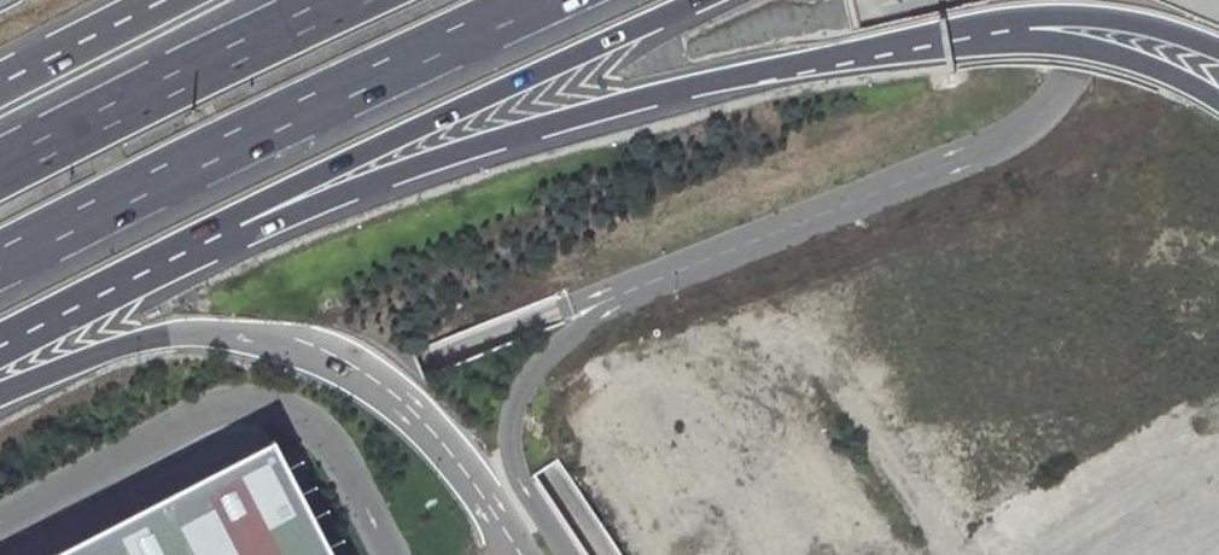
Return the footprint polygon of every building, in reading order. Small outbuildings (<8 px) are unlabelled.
[(327,512),(290,448),(79,554),(349,554),(327,512)]
